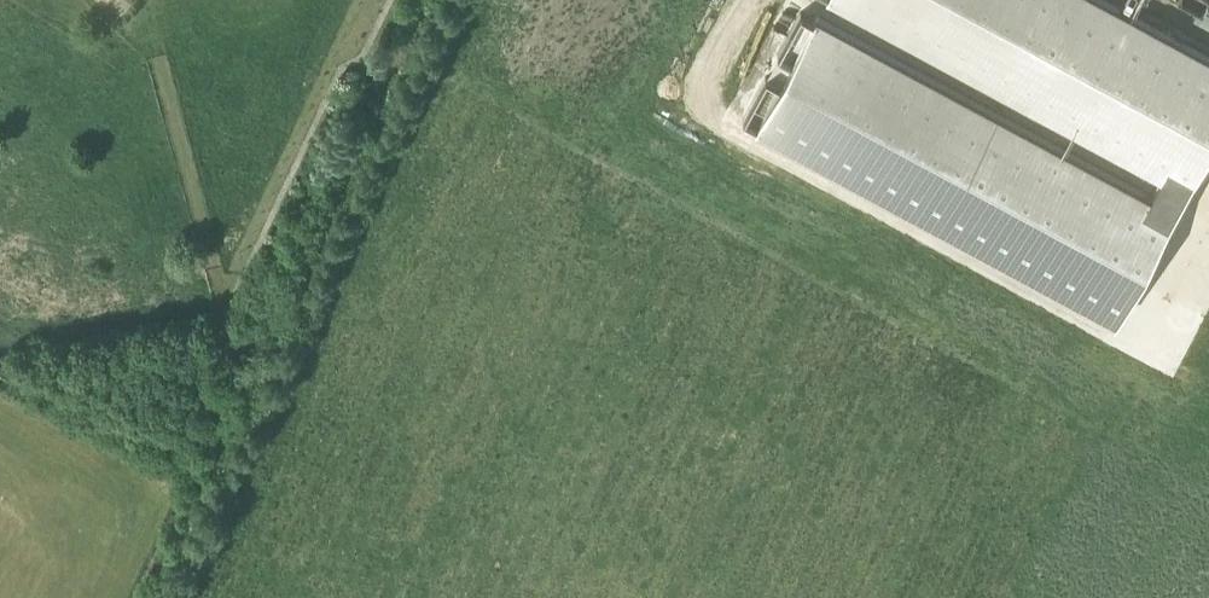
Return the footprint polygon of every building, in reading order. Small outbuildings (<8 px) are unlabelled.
[(1119,0),(864,0),(1174,175),(1165,192),(824,0),(818,0),(755,111),(1124,319),(1208,168),(1208,51),(1119,0)] [(1184,335),(1202,302),(1182,291),(1154,341),(1174,352),(1184,335)]
